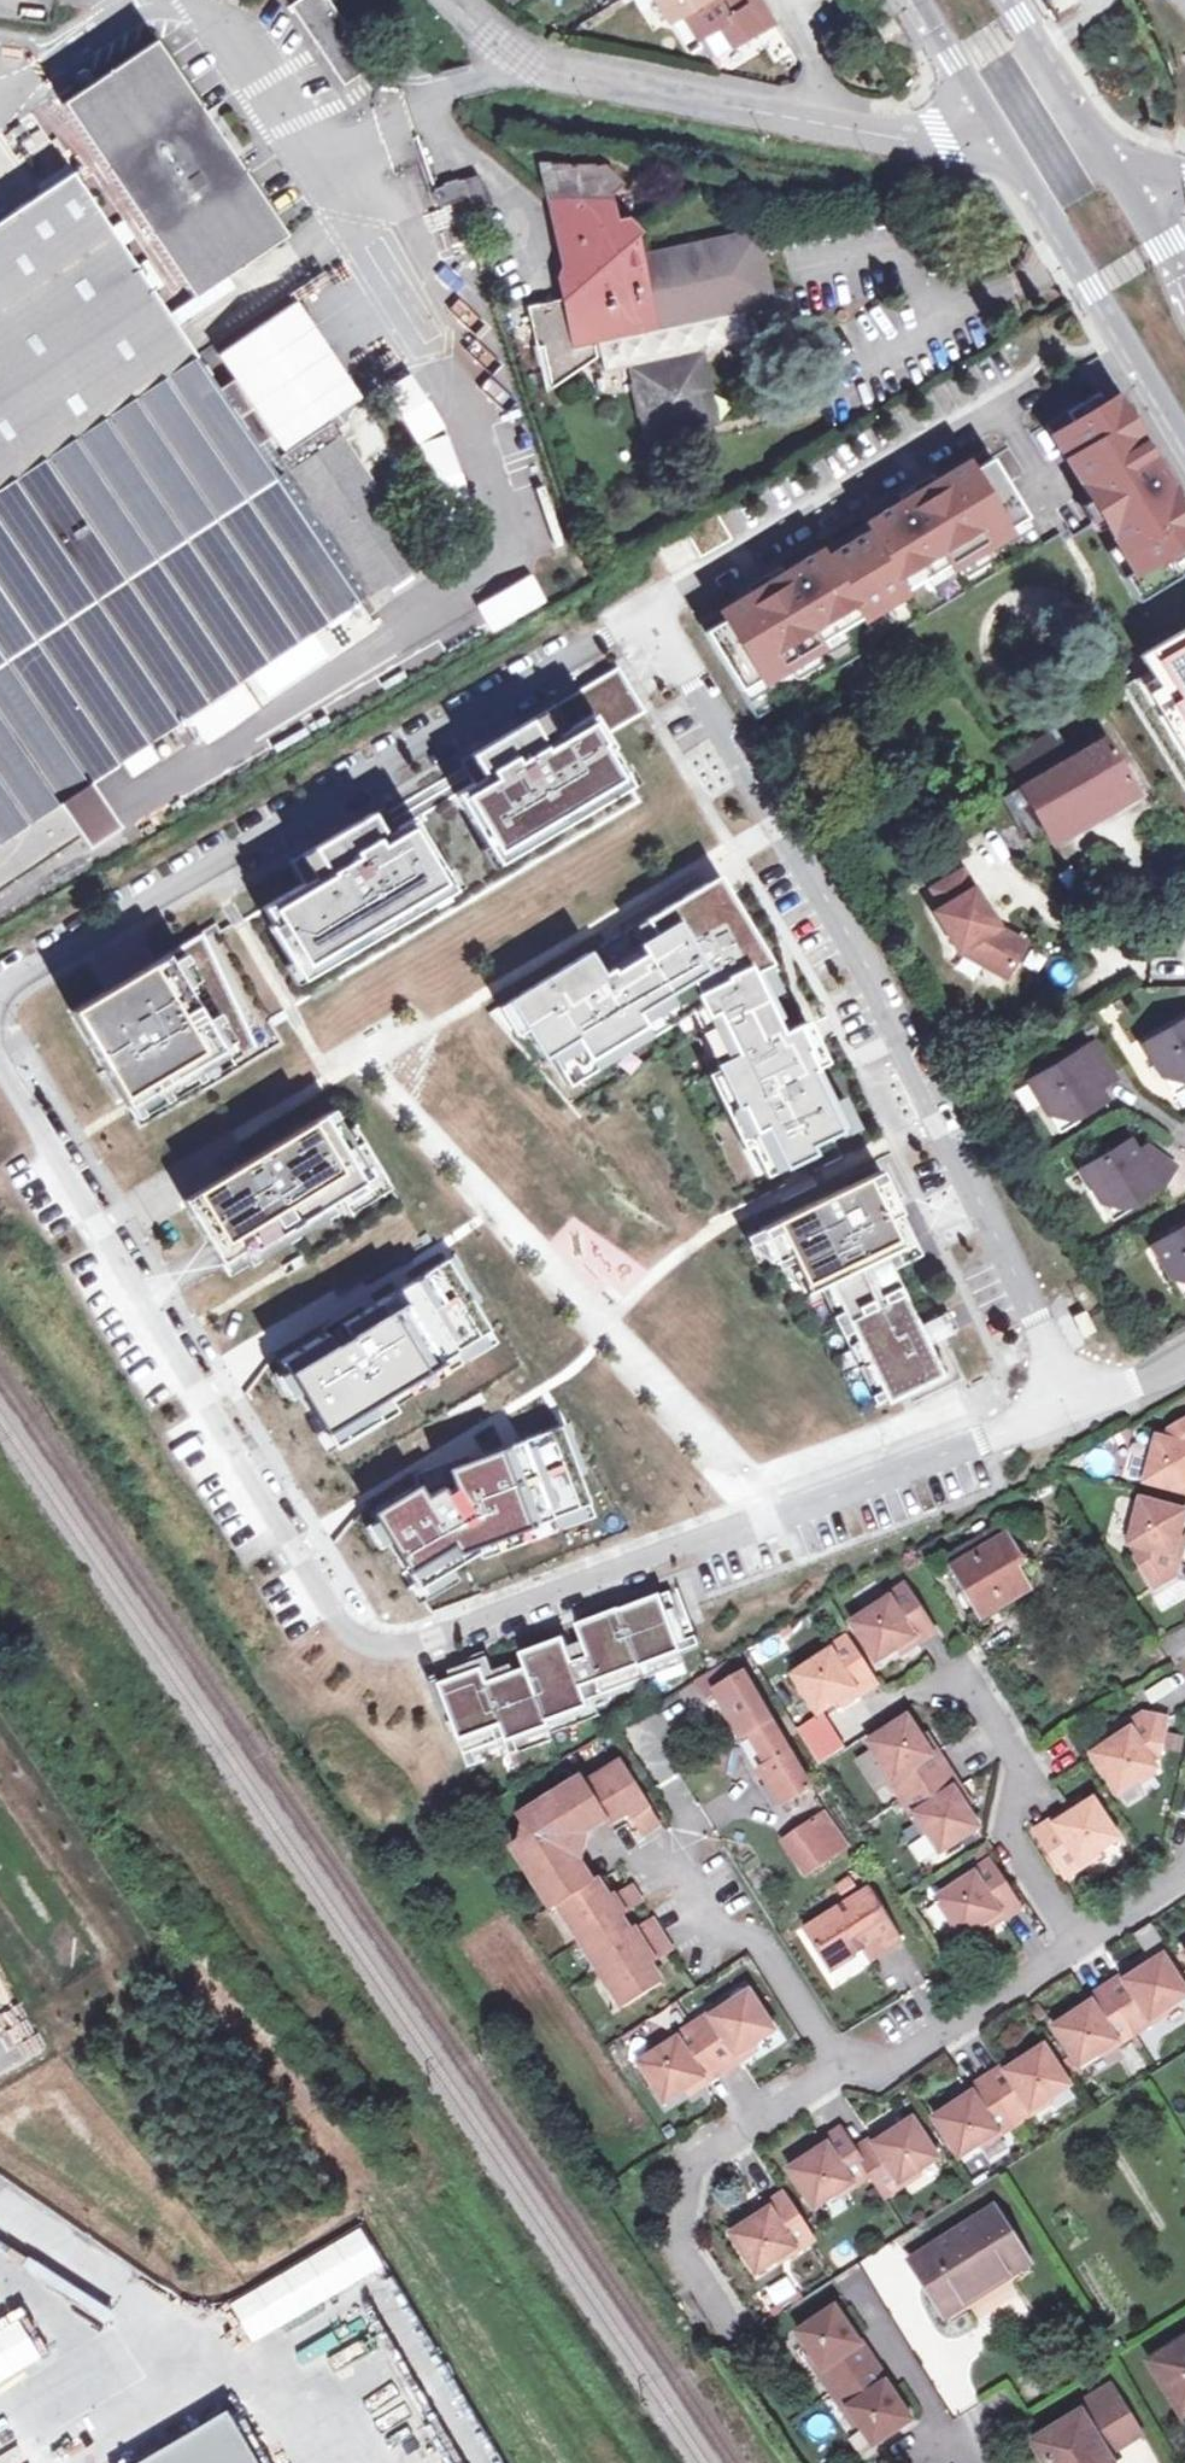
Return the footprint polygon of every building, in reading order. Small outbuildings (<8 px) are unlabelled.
[(331,0),(301,0),(294,5),(347,85),(373,65),(331,0)] [(667,20),(682,12),(698,38),(722,24),(734,44),(760,29),(742,0),(655,0),(667,20)] [(62,101),(193,298),(220,280),(225,277),(286,237),(157,40),(62,101)] [(182,70),(200,93),(220,77),(202,54),(182,70)] [(589,165),(556,166),(558,188),(545,191),(558,251),(572,249),(577,268),(562,272),(567,293),(530,301),(547,385),(600,356),(595,335),(639,325),(641,332),(647,330),(653,359),(702,349),(760,337),(757,320),(734,308),(758,303),(751,255),(733,238),(639,257),(633,234),(639,228),(627,216),(612,220),(608,195),(619,182),(599,162),(589,165)] [(71,172),(0,219),(0,888),(81,834),(88,844),(118,824),(88,779),(355,600),(216,390),(174,326),(166,316),(71,172)] [(479,174),(435,189),(440,205),(469,196),(472,205),(488,201),(479,174)] [(193,298),(166,316),(174,326),(232,289),(225,277),(220,280),(193,298)] [(295,302),(220,352),(283,448),(359,397),(295,302)] [(595,335),(600,356),(604,369),(627,364),(645,439),(719,424),(702,349),(653,359),(647,330),(641,332),(639,325),(595,335)] [(289,471),(268,440),(273,437),(233,379),(216,390),(355,600),(367,590),(289,471)] [(1047,424),(1135,569),(1125,575),(1139,598),(1184,571),(1184,493),(1122,389),(1120,391),(1115,383),(1047,424)] [(289,471),(367,590),(418,556),(340,439),(289,471)] [(720,623),(703,634),(739,693),(779,669),(783,674),(822,650),(819,646),(861,620),(856,611),(896,587),(901,594),(946,567),(949,572),(993,546),(989,540),(1026,517),(990,459),(976,468),(972,462),(716,617),(720,623)] [(491,633),(546,603),(528,571),(474,602),(491,633)] [(483,779),(456,795),(500,866),(631,786),(608,749),(611,748),(602,734),(645,710),(619,667),(470,758),(483,779)] [(1166,777),(1184,765),(1184,688),(1132,720),(1166,777)] [(1001,757),(1018,786),(1071,755),(1054,726),(1001,757)] [(1104,736),(1071,755),(1018,786),(1045,830),(1129,780),(1104,736)] [(1045,830),(1018,786),(999,797),(1026,841),(1045,830)] [(304,885),(264,908),(286,946),(281,949),(301,984),(456,892),(413,820),(384,837),(371,815),(291,862),(304,885)] [(997,927),(963,870),(932,888),(943,906),(935,911),(960,950),(966,946),(1010,970),(1025,942),(997,927)] [(706,884),(510,1002),(544,1059),(550,1055),(563,1075),(678,1005),(698,997),(729,1060),(717,1065),(760,1153),(756,1155),(766,1176),(815,1153),(811,1145),(847,1127),(818,1068),(829,1063),(808,1020),(788,1029),(757,967),(770,960),(732,897),(719,905),(706,884)] [(215,927),(73,1011),(135,1117),(278,1033),(270,1021),(297,1005),(246,919),(219,935),(215,927)] [(966,946),(960,950),(1006,977),(1010,970),(966,946)] [(678,1005),(563,1075),(569,1086),(691,1012),(708,1046),(697,1052),(749,1158),(756,1155),(760,1153),(717,1065),(729,1060),(698,997),(678,1005)] [(1145,1044),(1164,1076),(1177,1080),(1184,1075),(1184,1021),(1145,1044)] [(1100,1088),(1116,1078),(1095,1043),(1030,1081),(1049,1113),(1063,1116),(1079,1106),(1083,1113),(1107,1099),(1100,1088)] [(1164,1076),(1173,1091),(1184,1084),(1184,1075),(1177,1080),(1164,1076)] [(341,1105),(186,1198),(230,1273),(333,1212),(328,1204),(340,1197),(350,1214),(391,1189),(341,1105)] [(1083,1113),(1079,1106),(1063,1116),(1049,1113),(1058,1128),(1083,1113)] [(1177,1166),(1148,1146),(1138,1152),(1131,1141),(1083,1169),(1101,1200),(1114,1203),(1129,1194),(1134,1202),(1165,1183),(1177,1166)] [(884,1395),(887,1401),(943,1375),(891,1268),(921,1254),(881,1171),(763,1228),(778,1260),(791,1254),(808,1291),(819,1286),(829,1281),(884,1395)] [(1101,1200),(1110,1215),(1134,1202),(1129,1194),(1114,1203),(1101,1200)] [(1154,1245),(1172,1277),(1184,1280),(1184,1227),(1154,1245)] [(778,1260),(763,1228),(747,1237),(771,1263),(778,1260)] [(808,1291),(791,1254),(778,1260),(804,1294),(808,1291)] [(447,1258),(280,1359),(323,1430),(489,1328),(447,1258)] [(1184,1290),(1184,1280),(1172,1277),(1181,1292),(1184,1290)] [(884,1395),(829,1281),(819,1286),(874,1401),(884,1395)] [(1094,1330),(1084,1310),(1073,1316),(1083,1336),(1094,1330)] [(1147,1480),(1184,1491),(1184,1420),(1171,1428),(1169,1438),(1159,1435),(1147,1480)] [(444,1467),(371,1510),(418,1586),(478,1549),(475,1544),(588,1501),(559,1424),(444,1467)] [(1184,1520),(1184,1509),(1143,1498),(1131,1543),(1141,1546),(1138,1556),(1156,1587),(1176,1576),(1182,1555),(1176,1553),(1181,1535),(1184,1520)] [(946,1558),(982,1617),(1028,1590),(1017,1572),(1025,1567),(1000,1525),(946,1558)] [(1176,1553),(1182,1555),(1184,1543),(1184,1536),(1181,1535),(1176,1553)] [(890,1597),(852,1622),(878,1661),(899,1646),(915,1636),(918,1641),(936,1630),(906,1583),(888,1595),(890,1597)] [(678,1590),(670,1593),(690,1650),(699,1646),(678,1590)] [(619,1611),(576,1627),(588,1656),(602,1695),(643,1679),(639,1668),(680,1653),(690,1650),(670,1593),(620,1612),(619,1611)] [(831,1649),(793,1674),(818,1713),(840,1698),(856,1688),(859,1693),(877,1682),(847,1636),(829,1647),(831,1649)] [(899,1646),(903,1652),(918,1641),(915,1636),(899,1646)] [(549,1726),(548,1722),(588,1707),(572,1662),(564,1641),(522,1656),(527,1670),(487,1685),(482,1671),(440,1686),(465,1752),(506,1737),(507,1742),(549,1726)] [(680,1653),(639,1668),(643,1679),(684,1664),(680,1653)] [(588,1656),(572,1662),(588,1707),(548,1722),(549,1726),(507,1742),(512,1754),(555,1739),(553,1733),(600,1715),(597,1706),(606,1703),(602,1695),(588,1656)] [(766,1773),(784,1803),(812,1785),(745,1677),(738,1681),(727,1665),(697,1684),(709,1702),(718,1696),(745,1740),(751,1736),(772,1769),(766,1773)] [(856,1688),(840,1698),(844,1704),(859,1693),(856,1688)] [(1094,1753),(1119,1792),(1140,1779),(1153,1771),(1159,1767),(1153,1758),(1162,1753),(1169,1717),(1145,1712),(1128,1724),(1131,1729),(1116,1739),(1094,1753)] [(891,1780),(903,1798),(950,1767),(938,1750),(932,1753),(922,1738),(908,1716),(901,1721),(872,1739),(869,1741),(894,1778),(891,1780)] [(869,1735),(872,1739),(901,1721),(898,1716),(869,1735)] [(1128,1724),(1112,1734),(1116,1739),(1131,1729),(1128,1724)] [(928,1734),(922,1738),(932,1753),(938,1750),(928,1734)] [(565,1858),(572,1829),(602,1810),(607,1818),(610,1823),(629,1811),(643,1833),(660,1823),(621,1762),(585,1784),(581,1778),(519,1817),(524,1826),(521,1840),(513,1846),(552,1908),(559,1904),(623,2006),(661,1982),(649,1963),(672,1949),(652,1918),(630,1932),(619,1915),(642,1901),(632,1885),(609,1899),(598,1880),(592,1883),(584,1888),(565,1858)] [(941,1852),(980,1826),(966,1804),(956,1789),(961,1785),(950,1767),(903,1798),(914,1816),(917,1814),(941,1852)] [(1162,1785),(1153,1771),(1140,1779),(1149,1793),(1162,1785)] [(961,1785),(956,1789),(966,1804),(971,1801),(961,1785)] [(1121,1837),(1095,1798),(1073,1813),(1058,1823),(1054,1818),(1036,1829),(1067,1876),(1084,1864),(1083,1862),(1121,1837)] [(1070,1808),(1054,1818),(1058,1823),(1073,1813),(1070,1808)] [(577,1837),(607,1818),(602,1810),(572,1829),(565,1858),(584,1888),(592,1883),(573,1853),(577,1837)] [(783,1841),(805,1874),(843,1849),(822,1816),(783,1841)] [(937,1898),(963,1937),(985,1923),(1000,1912),(1004,1918),(1022,1906),(991,1859),(974,1871),(975,1874),(937,1898)] [(806,1930),(831,1970),(865,1948),(878,1940),(884,1950),(902,1939),(870,1889),(806,1930)] [(985,1923),(988,1928),(1004,1918),(1000,1912),(985,1923)] [(865,1948),(871,1958),(884,1950),(878,1940),(865,1948)] [(1106,1986),(1137,2033),(1154,2021),(1153,2019),(1184,1997),(1184,1987),(1165,1955),(1144,1969),(1127,1980),(1124,1975),(1106,1986)] [(1140,1964),(1124,1975),(1127,1980),(1144,1969),(1140,1964)] [(1137,2033),(1106,1986),(1089,1998),(1092,2003),(1076,2013),(1055,2027),(1080,2066),(1117,2042),(1119,2044),(1137,2033)] [(711,2013),(693,2024),(724,2071),(741,2059),(738,2054),(754,2044),(776,2030),(750,1991),(713,2015),(711,2013)] [(1089,1998),(1072,2008),(1076,2013),(1092,2003),(1089,1998)] [(693,2024),(676,2036),(677,2038),(639,2063),(665,2102),(687,2088),(702,2078),(706,2083),(724,2071),(693,2024)] [(738,2054),(741,2059),(757,2049),(754,2044),(738,2054)] [(1005,2066),(987,2077),(1017,2124),(1035,2112),(1033,2110),(1070,2085),(1045,2046),(1024,2060),(1008,2071),(1005,2066)] [(1021,2055),(1005,2066),(1008,2071),(1024,2060),(1021,2055)] [(1017,2124),(987,2077),(969,2089),(973,2094),(956,2104),(935,2118),(961,2157),(998,2133),(1000,2135),(1017,2124)] [(687,2088),(690,2093),(706,2083),(702,2078),(687,2088)] [(969,2089),(953,2099),(956,2104),(973,2094),(969,2089)] [(873,2138),(855,2150),(872,2175),(885,2196),(903,2185),(902,2182),(939,2157),(914,2119),(892,2133),(877,2143),(873,2138)] [(855,2150),(841,2128),(824,2140),(827,2145),(812,2155),(790,2169),(815,2208),(852,2184),(854,2187),(872,2175),(855,2150)] [(889,2128),(873,2138),(877,2143),(892,2133),(889,2128)] [(824,2140),(808,2150),(812,2155),(827,2145),(824,2140)] [(814,2240),(783,2193),(766,2205),(769,2210),(753,2220),(732,2234),(757,2273),(794,2249),(796,2252),(814,2240)] [(769,2210),(766,2205),(750,2215),(753,2220),(769,2210)] [(912,2264),(945,2315),(966,2302),(962,2295),(1001,2269),(1006,2276),(1028,2262),(993,2211),(912,2264)] [(329,2318),(407,2462),(453,2462),(458,2460),(369,2296),(329,2318)] [(861,2345),(836,2308),(798,2333),(823,2370),(819,2373),(846,2413),(850,2410),(875,2447),(913,2421),(888,2384),(890,2383),(863,2343),(861,2345)] [(1153,2364),(1184,2414),(1184,2413),(1184,2343),(1153,2364)] [(13,2373),(0,2351),(0,2380),(13,2373)] [(1102,2444),(1135,2423),(1113,2387),(1078,2408),(1082,2415),(1037,2443),(1050,2462),(1114,2462),(1107,2453),(1102,2444)] [(227,2414),(143,2462),(256,2462),(227,2414)] [(1141,2432),(1135,2423),(1102,2444),(1107,2453),(1141,2432)] [(1131,2462),(1137,2462),(1152,2458),(1146,2439),(1126,2445),(1131,2462)]
